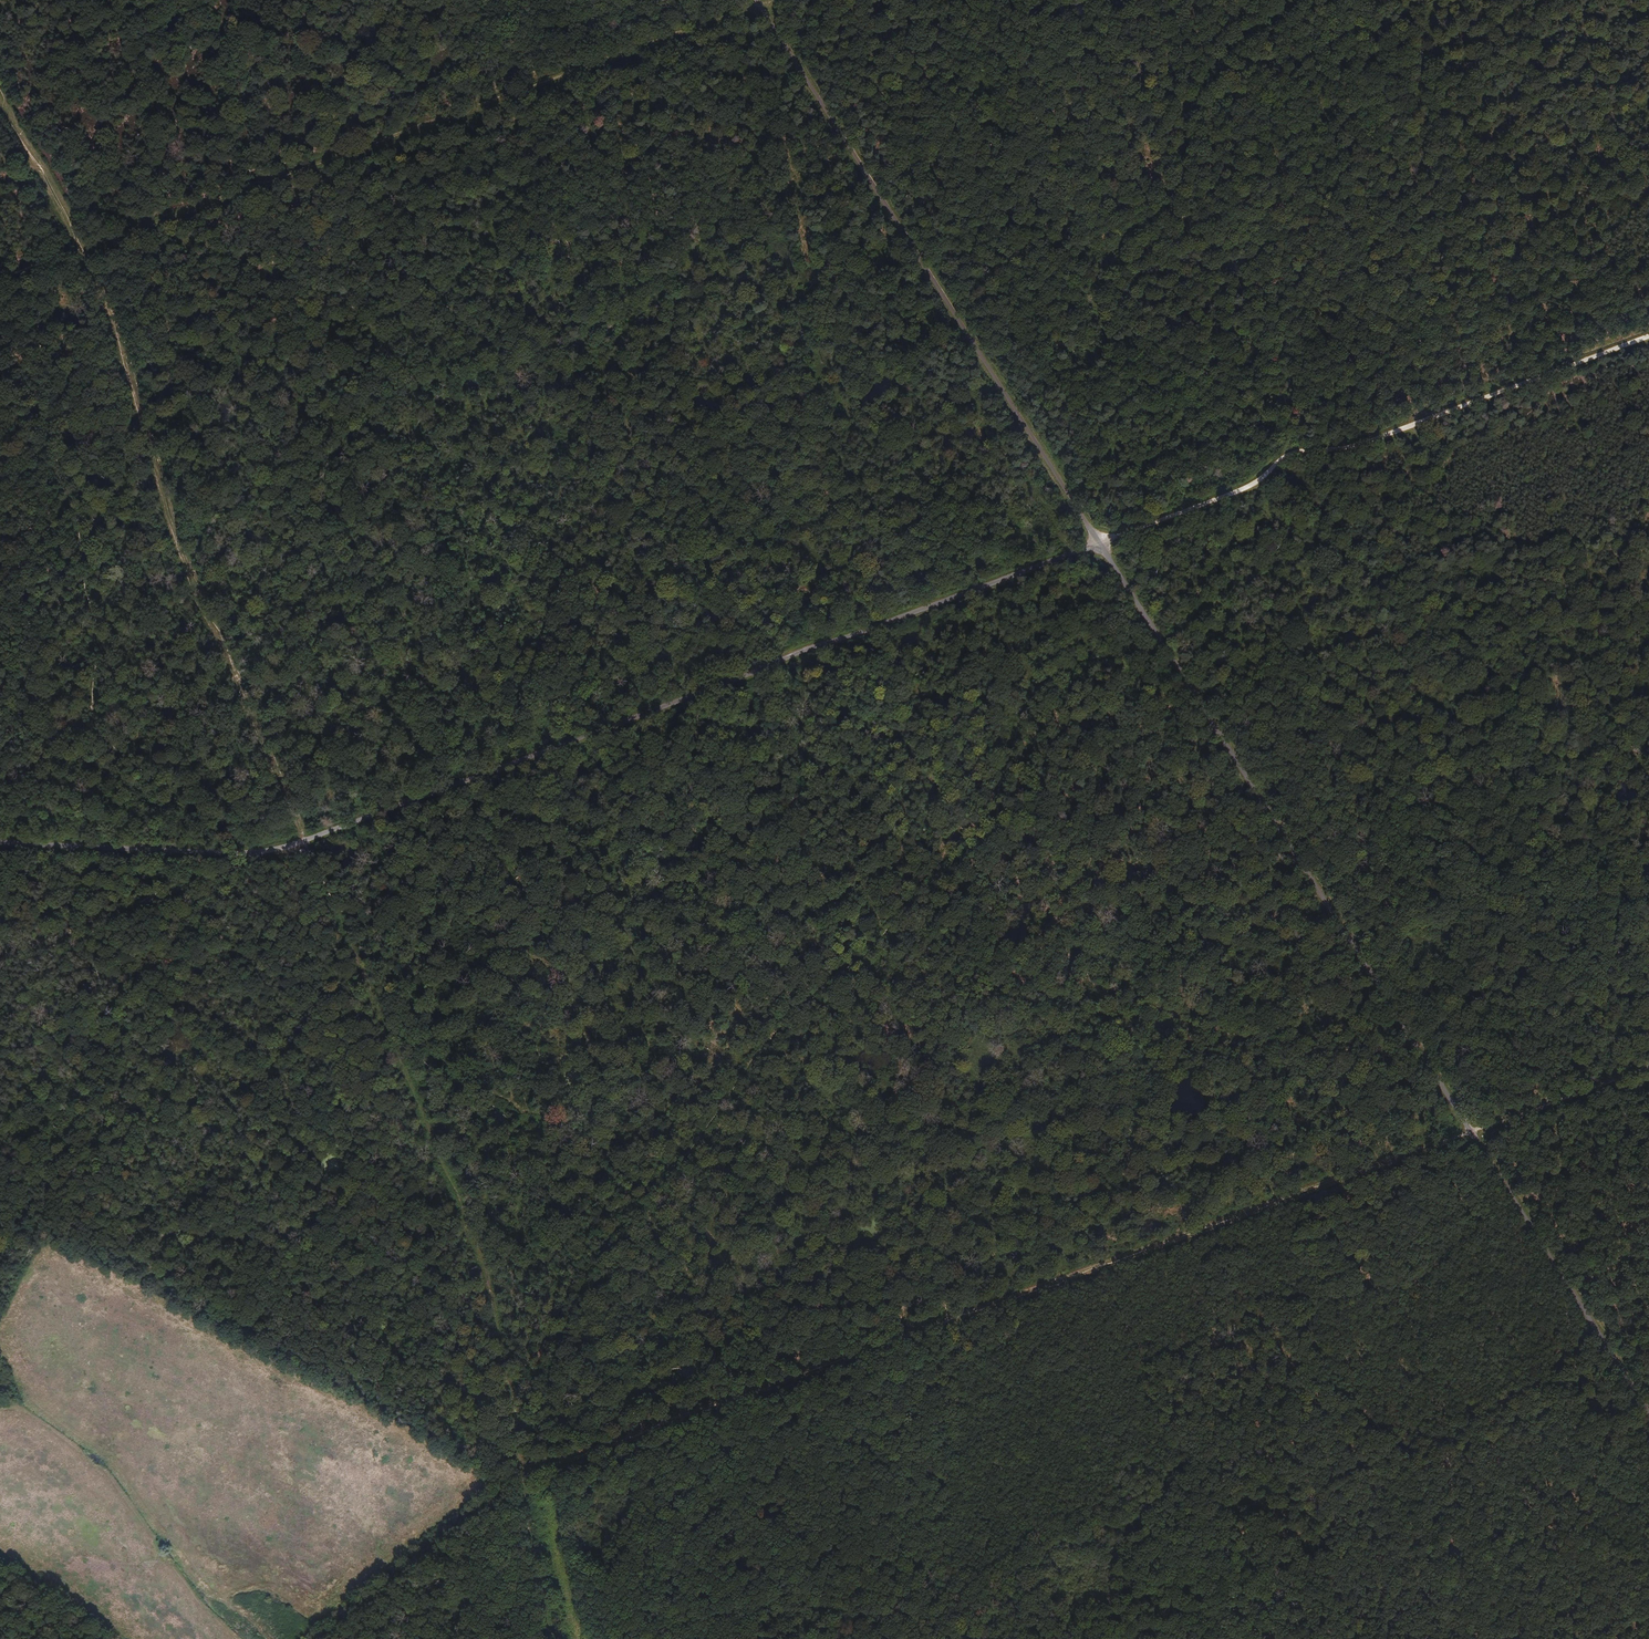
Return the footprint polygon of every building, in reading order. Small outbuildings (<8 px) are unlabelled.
[(981,584),(992,580),(990,575),(979,579),(981,584)] [(12,1399),(6,1394),(3,1398),(9,1403),(12,1399)]
